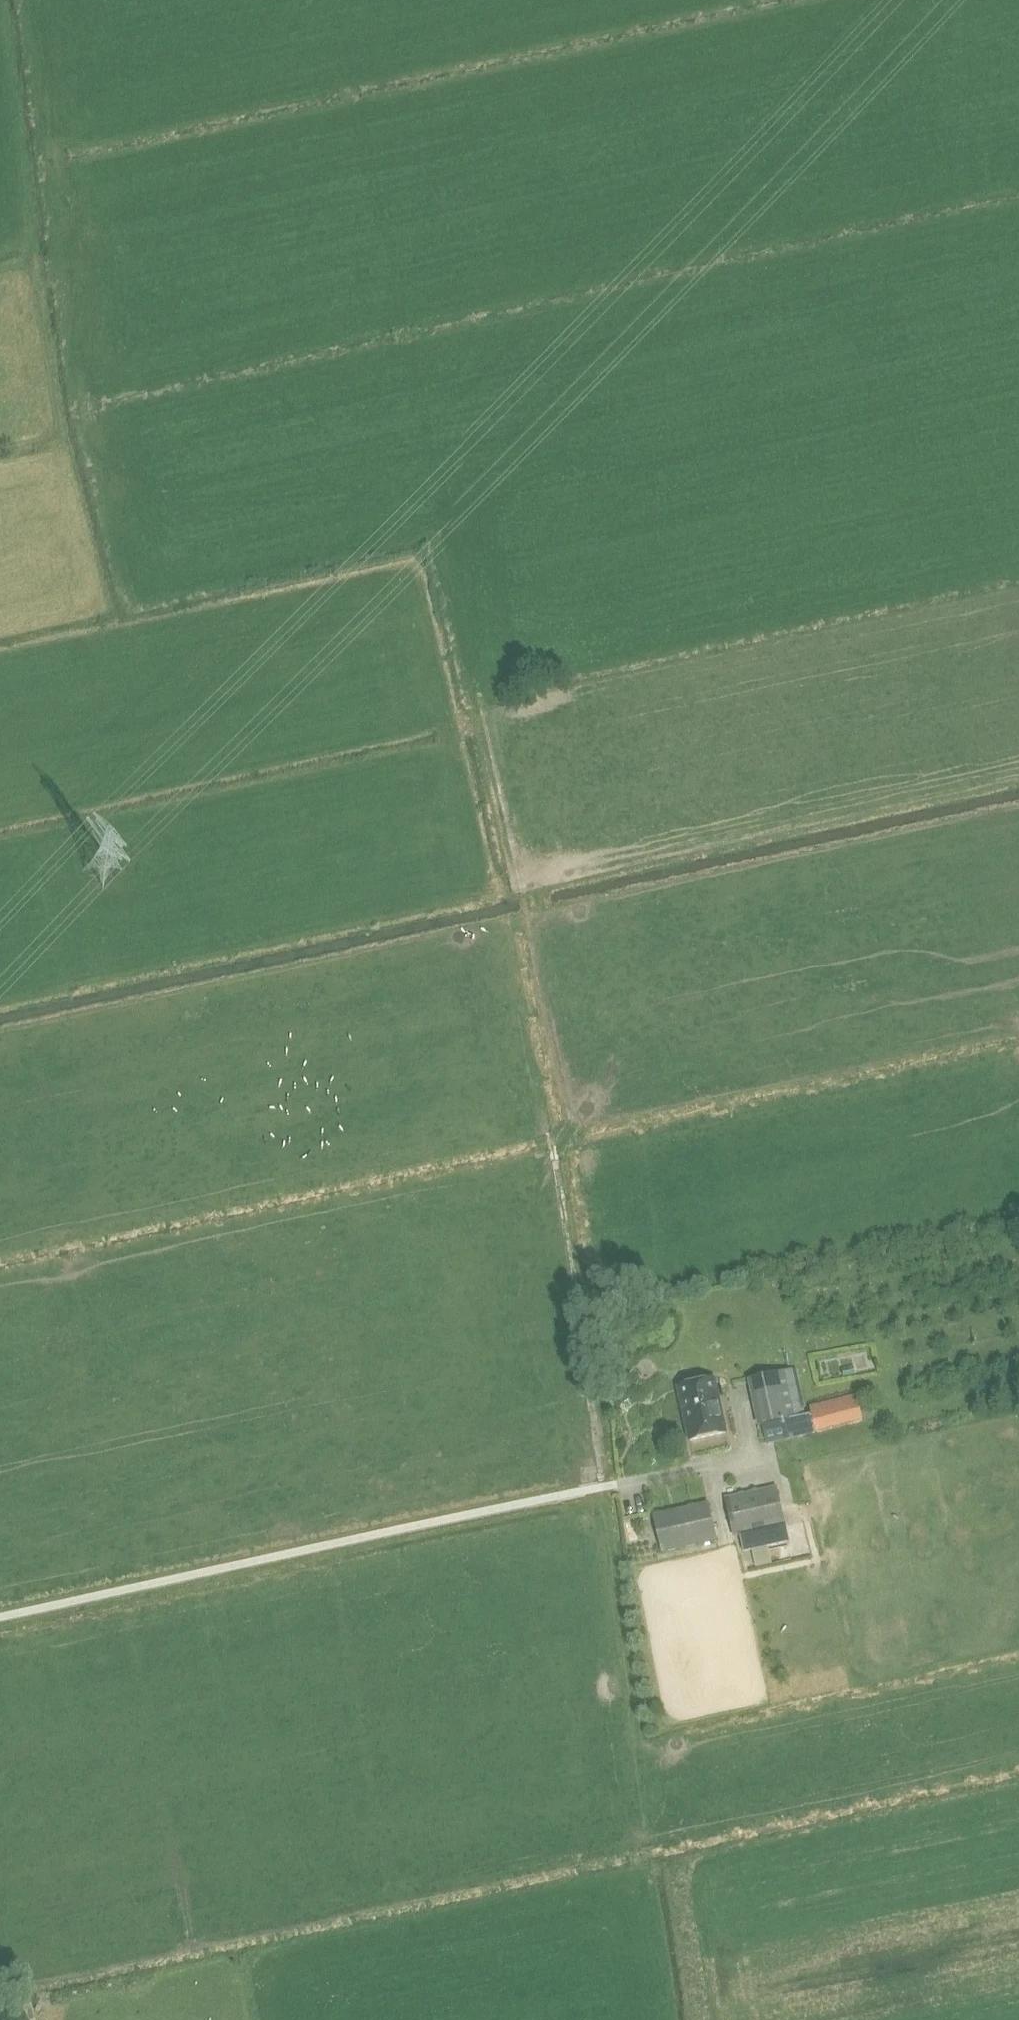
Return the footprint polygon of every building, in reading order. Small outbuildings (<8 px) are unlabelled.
[(754,1395),(795,1385),(791,1369),(750,1378),(754,1395)] [(714,1380),(678,1387),(690,1441),(726,1433),(714,1380)] [(862,1416),(858,1404),(856,1394),(809,1405),(816,1431),(863,1419),(862,1416)] [(806,1419),(784,1424),(787,1440),(810,1435),(806,1419)] [(734,1536),(785,1524),(776,1486),(726,1497),(734,1536)] [(663,1552),(716,1540),(708,1502),(653,1514),(663,1552)]
